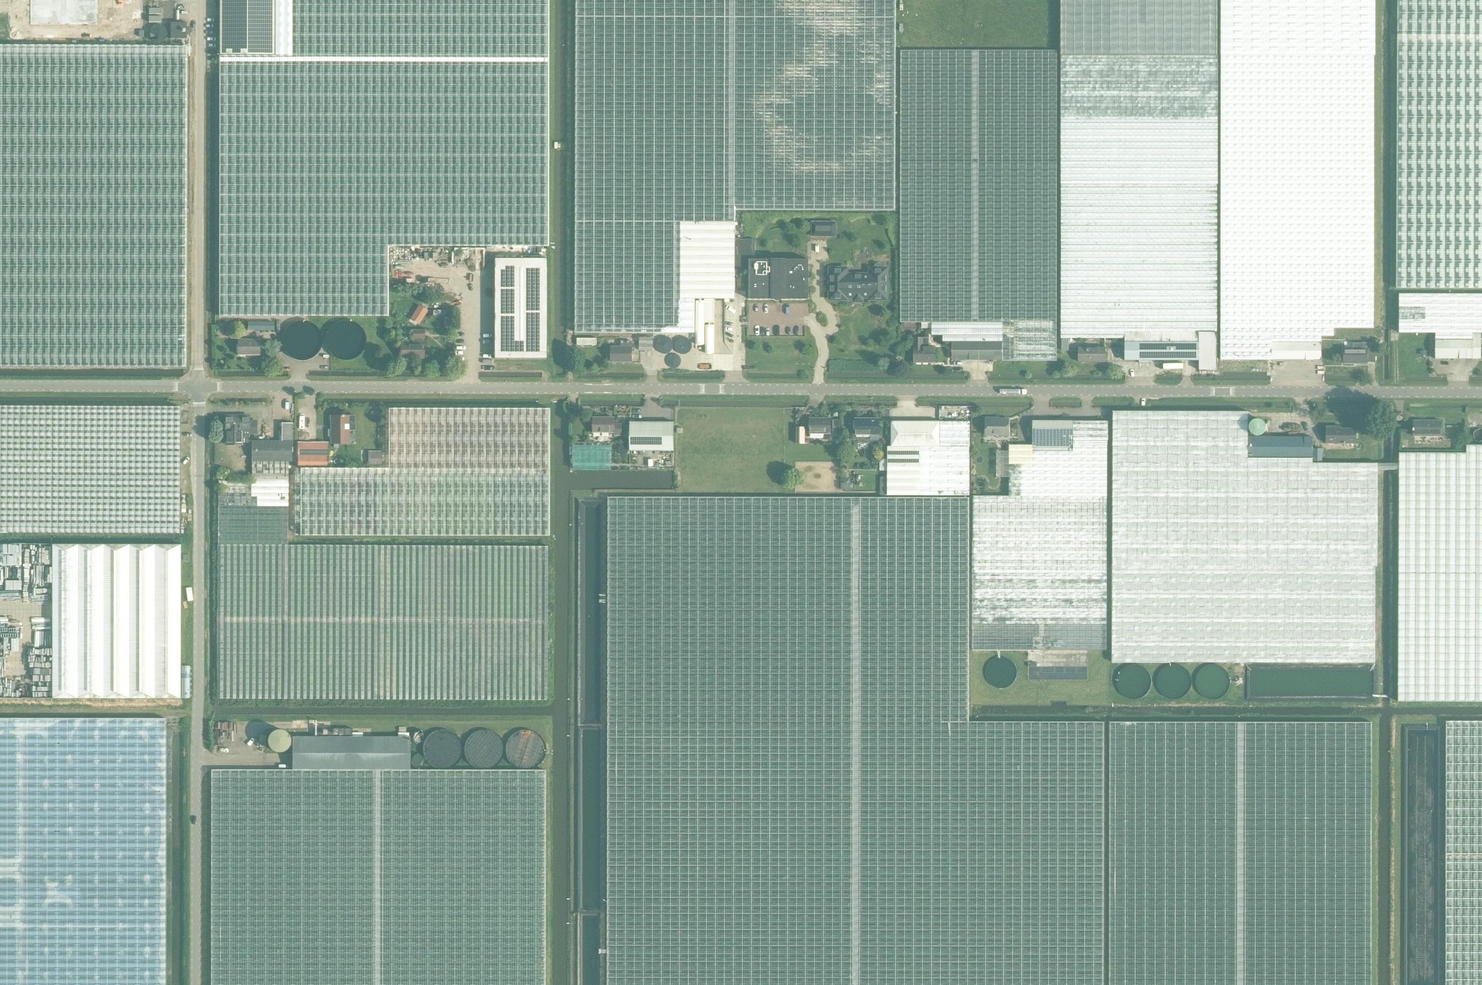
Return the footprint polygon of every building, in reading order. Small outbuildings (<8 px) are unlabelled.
[(292,55),(275,55),(220,55),(219,55),(219,315),(388,316),(388,244),(549,245),(549,0),(292,0),(292,55)] [(292,55),(292,0),(220,0),(220,55),(275,55),(292,55)] [(576,332),(679,332),(679,221),(735,221),(736,210),(895,210),(895,0),(577,0),(576,332)] [(1199,331),(1217,331),(1218,56),(1218,0),(1062,0),(1062,56),(1061,338),(1125,338),(1199,338),(1199,331)] [(1220,360),(1272,360),(1272,338),(1321,338),(1321,336),(1334,336),(1334,328),(1374,328),(1373,55),(1374,55),(1375,0),(1222,0),(1220,360)] [(1397,35),(1396,288),(1481,288),(1481,0),(1397,0),(1397,35)] [(170,39),(186,39),(186,22),(170,22),(170,39)] [(184,367),(186,367),(187,53),(187,46),(146,46),(0,46),(0,366),(184,367)] [(1003,341),(1003,359),(1003,360),(1057,360),(1057,51),(901,50),(901,323),(932,322),(1003,322),(1003,341)] [(735,221),(679,221),(679,332),(695,332),(695,298),(735,298),(735,270),(736,238),(735,221)] [(827,222),(812,222),(812,237),(827,237),(827,222)] [(755,238),(736,238),(735,270),(749,270),(749,298),(774,298),(774,297),(785,297),(785,298),(809,298),(809,258),(785,258),(785,259),(774,259),(774,258),(755,258),(755,238)] [(547,258),(494,258),(494,358),(547,358),(547,258)] [(847,268),(831,268),(831,299),(847,299),(847,296),(871,296),(871,299),(887,299),(887,268),(872,268),(872,274),(847,274),(847,268)] [(1435,339),(1448,339),(1448,334),(1471,334),(1471,347),(1481,348),(1481,333),(1481,294),(1399,294),(1399,333),(1436,333),(1435,339)] [(704,322),(713,322),(713,299),(704,299),(704,322)] [(419,305),(410,318),(419,324),(427,310),(419,305)] [(943,342),(952,342),(1003,341),(1003,322),(932,322),(932,335),(943,335),(943,342)] [(400,358),(423,358),(424,339),(424,330),(413,330),(413,343),(400,343),(400,358)] [(1199,338),(1199,360),(1199,370),(1216,370),(1217,363),(1217,331),(1199,331),(1199,338)] [(1481,358),(1481,348),(1471,347),(1471,334),(1448,334),(1448,339),(1435,339),(1435,359),(1481,358)] [(653,350),(653,337),(640,337),(640,350),(653,350)] [(935,347),(928,347),(928,338),(915,338),(914,347),(914,362),(935,363),(935,347)] [(1125,360),(1199,360),(1199,338),(1125,338),(1125,360)] [(1321,360),(1321,338),(1272,338),(1272,360),(1321,360)] [(260,354),(260,339),(239,339),(239,354),(260,354)] [(995,360),(1003,360),(1003,359),(1003,341),(952,342),(952,359),(995,359),(995,360)] [(632,362),(632,342),(621,342),(621,347),(612,347),(611,362),(632,362)] [(1367,363),(1367,362),(1376,362),(1376,343),(1353,343),(1354,349),(1343,349),(1344,364),(1367,363)] [(1104,362),(1104,347),(1079,346),(1079,362),(1104,362)] [(0,406),(0,533),(180,534),(180,406),(0,406)] [(327,442),(298,442),(298,455),(298,467),(298,468),(297,534),(548,535),(549,408),(531,408),(385,408),(384,468),(374,468),(328,468),(328,467),(328,455),(328,442),(327,442)] [(1249,457),(1249,437),(1249,410),(1114,411),(1114,436),(1113,663),(1373,663),(1374,567),(1377,567),(1378,464),(1322,464),(1312,464),(1312,457),(1249,457)] [(241,445),(241,443),(249,443),(248,434),(256,434),(256,421),(250,421),(250,415),(226,415),(226,445),(241,445)] [(330,429),(328,429),(328,438),(330,438),(330,443),(345,443),(349,443),(349,430),(355,430),(355,415),(348,415),(330,415),(330,429)] [(621,435),(622,424),(615,424),(615,417),(594,417),(593,432),(615,433),(615,435),(621,435)] [(832,418),(809,418),(809,434),(825,434),(825,439),(831,440),(832,418)] [(879,419),(856,419),(855,434),(871,435),(871,440),(879,440),(879,419)] [(1009,436),(1009,419),(986,419),(986,435),(1009,436)] [(1441,436),(1441,421),(1414,420),(1414,436),(1424,436),(1424,441),(1432,441),(1432,436),(1441,436)] [(631,421),(630,442),(630,449),(675,449),(675,422),(631,421)] [(891,447),(888,447),(888,497),(969,497),(970,421),(891,421),(891,447)] [(1073,421),(1073,445),(1033,445),(1009,444),(1009,451),(997,451),(997,477),(1009,477),(1009,484),(1009,496),(973,496),(973,650),(1107,650),(1107,444),(1107,421),(1073,421)] [(1033,445),(1073,445),(1073,421),(1033,421),(1033,445)] [(281,441),(252,440),(252,460),(289,461),(291,461),(292,441),(292,423),(282,423),(281,441)] [(1356,443),(1356,429),(1336,428),(1336,426),(1327,426),(1327,443),(1356,443)] [(805,427),(797,427),(797,443),(805,443),(805,427)] [(1312,464),(1322,464),(1322,449),(1312,449),(1312,437),(1249,437),(1249,457),(1312,457),(1312,464)] [(1466,445),(1466,453),(1398,453),(1397,701),(1481,702),(1481,445),(1466,445)] [(289,461),(252,460),(252,468),(252,481),(218,480),(218,545),(219,545),(218,699),(546,700),(547,546),(288,545),(289,461)] [(1104,722),(969,721),(969,497),(609,497),(608,705),(608,721),(608,984),(1104,984),(1104,722)] [(177,544),(52,544),(52,698),(180,698),(181,544),(177,544)] [(165,718),(0,718),(0,984),(165,984),(165,718)] [(1446,721),(1445,984),(1481,984),(1481,721),(1446,721)] [(1372,722),(1110,722),(1110,984),(1372,984),(1372,722)] [(292,737),(292,770),(410,770),(410,737),(292,737)] [(545,770),(410,770),(292,770),(211,769),(211,984),(545,984),(545,770)]
